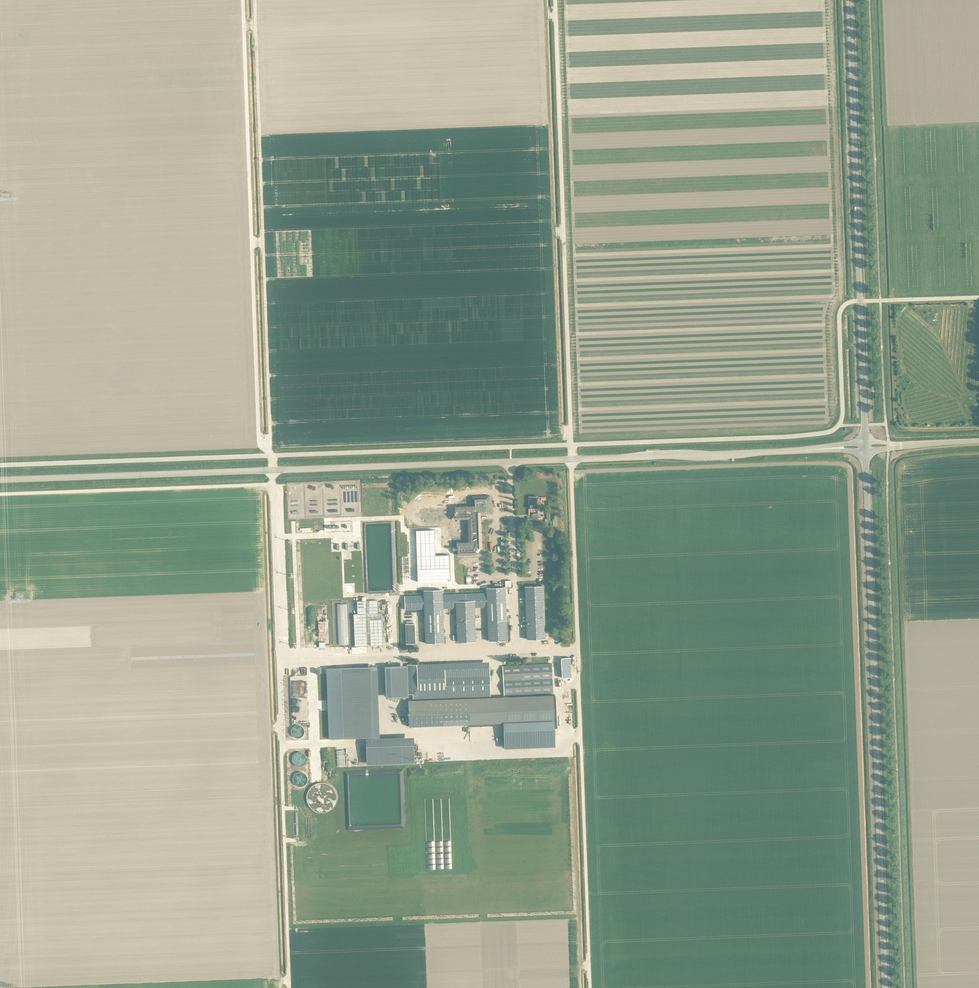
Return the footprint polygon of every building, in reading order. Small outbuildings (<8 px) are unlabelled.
[(454,551),(457,551),(457,556),(475,555),(475,550),(476,549),(481,549),(480,520),(478,520),(477,512),(487,512),(487,502),(489,502),(489,496),(471,497),(472,503),(474,502),(474,509),(474,507),(419,509),(419,514),(417,514),(416,514),(416,513),(415,514),(414,514),(414,515),(414,516),(415,516),(415,517),(416,517),(417,517),(417,516),(419,516),(419,521),(467,519),(468,543),(456,543),(457,548),(454,549),(454,548),(453,548),(452,548),(452,549),(452,550),(452,551),(453,551),(454,551)] [(537,509),(537,497),(528,498),(529,509),(537,509)] [(434,530),(415,531),(417,583),(449,581),(448,556),(435,556),(434,530)] [(545,639),(543,587),(524,587),(526,640),(545,639)] [(404,597),(404,611),(422,610),(422,609),(424,609),(425,644),(444,643),(442,608),(444,608),(445,609),(456,609),(457,643),(475,642),(474,608),(487,608),(488,642),(507,641),(505,588),(486,589),(487,594),(442,596),(442,590),(423,591),(423,596),(421,596),(404,597)] [(353,621),(354,647),(383,646),(381,614),(377,614),(377,601),(357,602),(357,621),(353,621)] [(337,605),(338,645),(348,645),(347,605),(337,605)] [(405,625),(406,645),(415,644),(414,625),(405,625)] [(561,659),(561,669),(562,679),(571,678),(570,658),(561,659)] [(502,667),(504,696),(552,694),(551,664),(502,667)] [(446,689),(416,690),(416,665),(407,666),(407,695),(412,695),(413,700),(413,701),(408,701),(409,727),(469,725),(468,698),(490,697),(489,668),(445,670),(446,689)] [(383,666),(384,698),(407,697),(407,695),(407,666),(383,666)] [(339,668),(341,739),(364,738),(378,738),(376,667),(339,668)] [(468,698),(469,725),(502,724),(504,723),(503,697),(503,696),(490,697),(468,698)] [(503,697),(504,723),(553,722),(553,696),(503,697)] [(553,722),(502,724),(503,749),(554,747),(553,722)] [(378,738),(364,738),(365,764),(413,763),(412,737),(378,738)]
